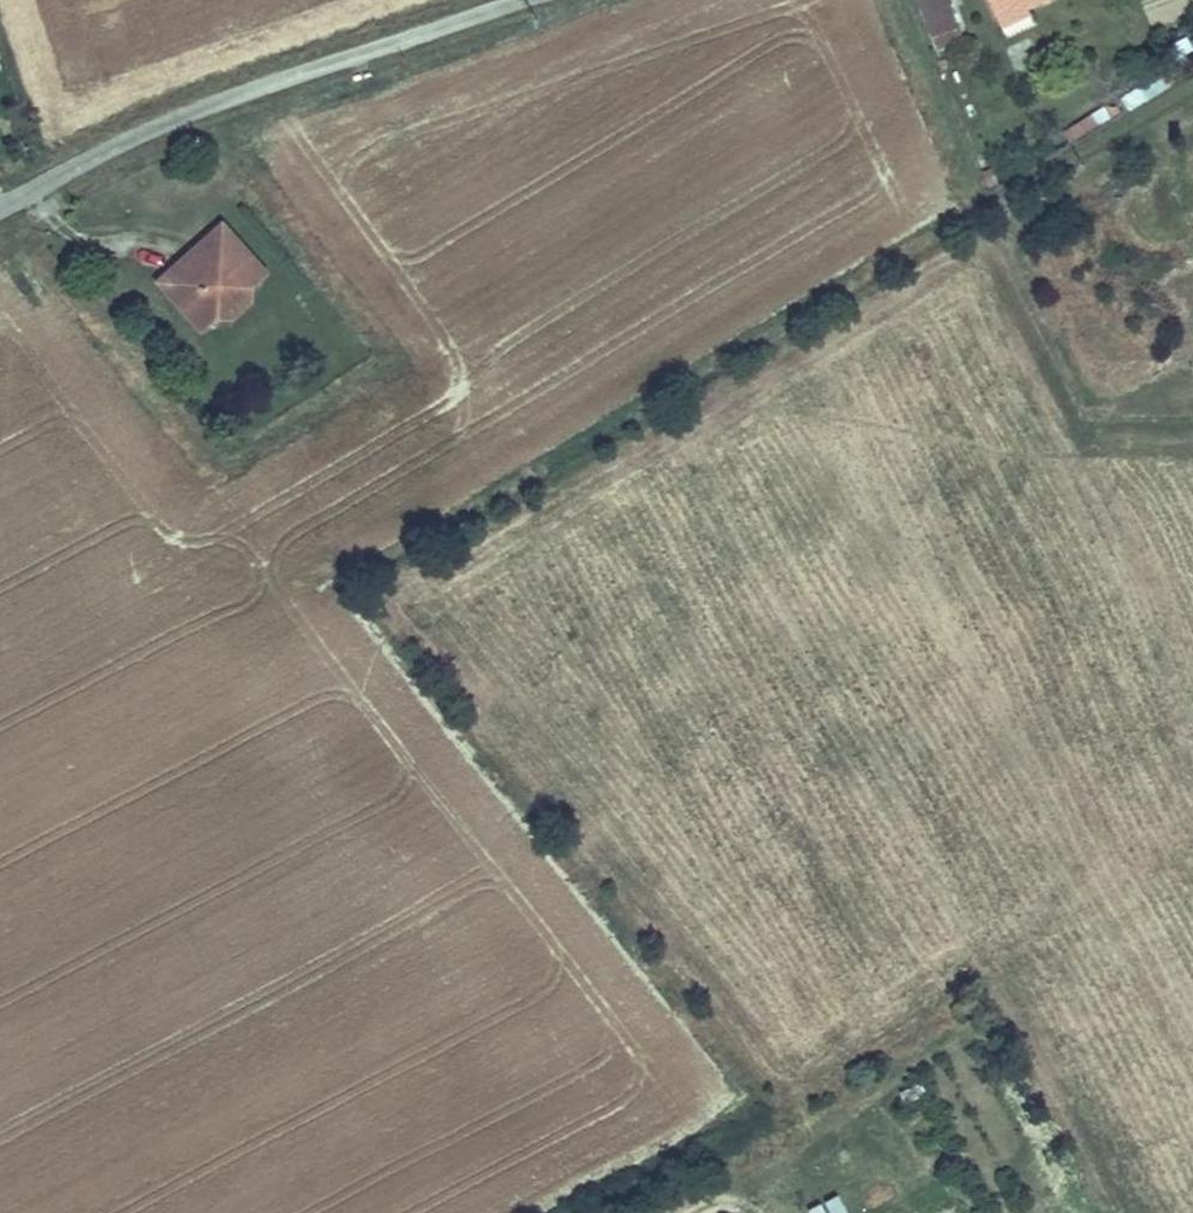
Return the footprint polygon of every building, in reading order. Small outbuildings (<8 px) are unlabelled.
[(999,5),(1007,23),(1034,10),(1030,2),(1029,0),(1010,0),(999,5)] [(205,328),(217,318),(221,298),(238,286),(254,288),(273,275),(225,217),(157,271),(205,328)] [(221,298),(217,318),(236,321),(254,308),(254,288),(238,286),(221,298)]
